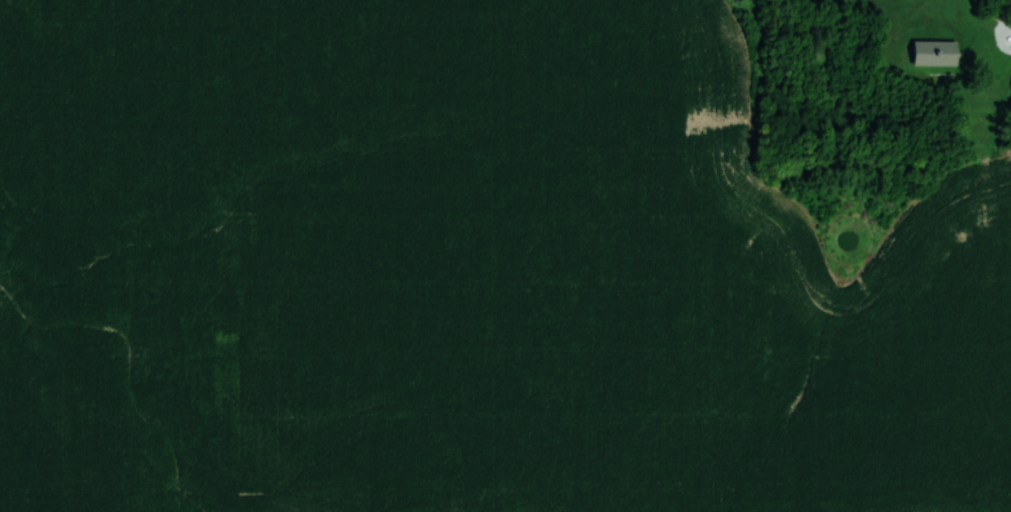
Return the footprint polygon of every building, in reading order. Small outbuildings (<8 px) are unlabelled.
[(955,65),(955,40),(911,40),(911,65),(955,65)]
